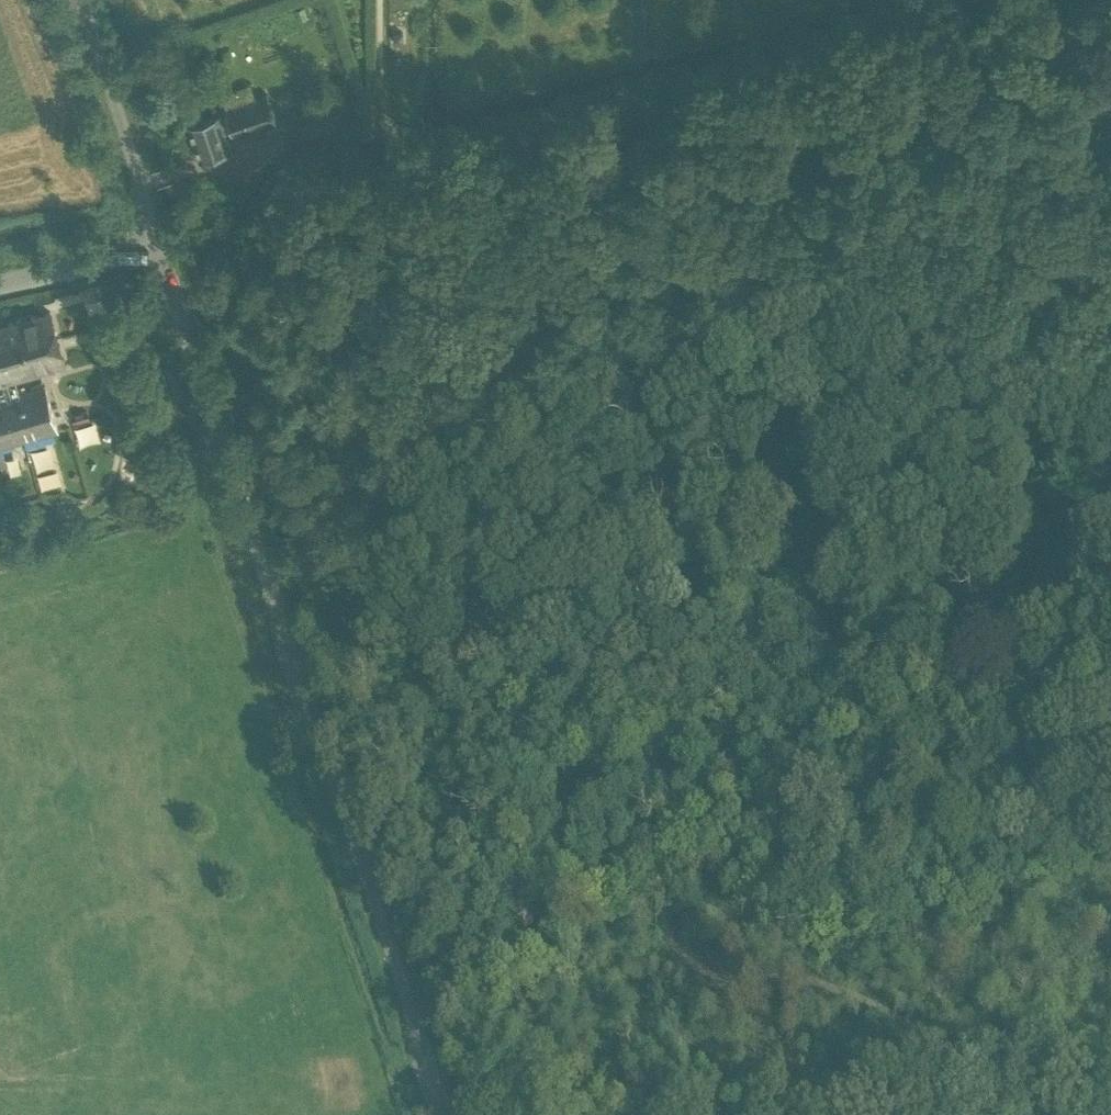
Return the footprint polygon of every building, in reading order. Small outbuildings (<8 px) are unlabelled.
[(304,8),(296,11),(300,22),(308,19),(304,8)] [(395,42),(406,42),(406,26),(395,25),(395,42)] [(215,61),(213,54),(207,56),(211,69),(235,61),(231,49),(223,51),(225,58),(215,61)] [(221,94),(226,113),(189,125),(200,159),(231,148),(227,135),(233,133),(235,138),(277,125),(267,95),(255,99),(251,84),(221,94)] [(309,145),(334,137),(326,115),(302,124),(309,145)] [(0,398),(0,446),(58,430),(45,386),(20,393),(15,379),(65,364),(50,312),(0,326),(0,398)] [(71,413),(74,424),(91,420),(88,409),(71,413)] [(97,420),(79,425),(84,442),(101,437),(97,420)]
